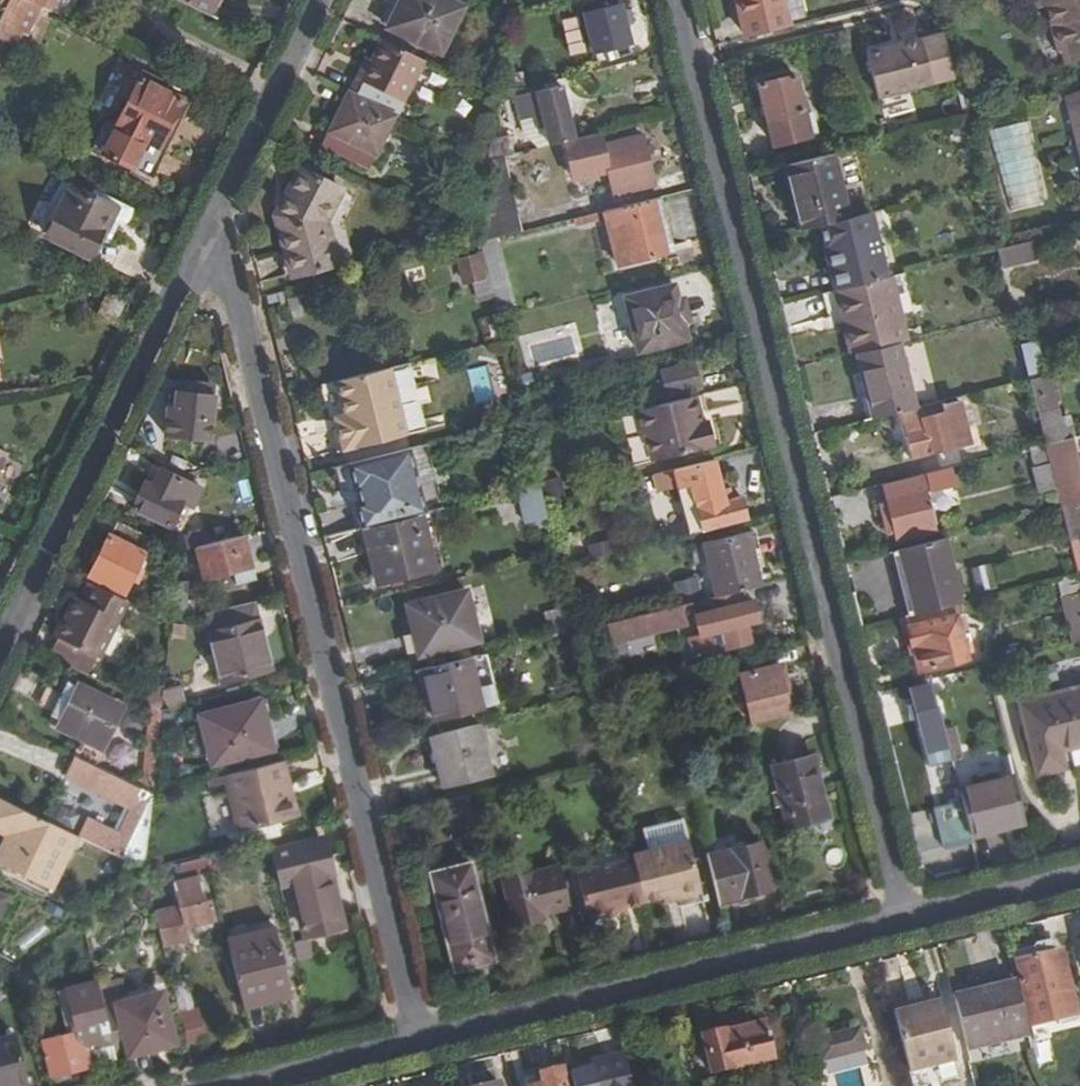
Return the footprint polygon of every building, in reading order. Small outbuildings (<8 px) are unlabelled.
[(25,48),(39,4),(54,9),(57,0),(6,0),(0,17),(0,40),(25,48)] [(209,17),(217,0),(175,0),(209,17)] [(407,0),(396,0),(385,20),(395,26),(407,0)] [(395,26),(444,50),(467,5),(457,0),(407,0),(395,26)] [(792,29),(784,0),(739,0),(749,39),(792,29)] [(1036,10),(1050,7),(1061,52),(1065,52),(1079,48),(1079,0),(1034,0),(1036,10)] [(596,48),(632,38),(622,1),(586,11),(596,48)] [(586,11),(564,17),(575,54),(596,48),(586,11)] [(361,76),(353,92),(401,115),(430,57),(387,36),(376,58),(365,78),(361,76)] [(957,80),(946,37),(868,57),(880,98),(957,80)] [(1079,63),(1079,48),(1065,52),(1069,66),(1079,63)] [(371,55),(361,76),(365,78),(376,58),(371,55)] [(777,144),(811,137),(807,120),(799,76),(763,85),(777,144)] [(142,81),(119,127),(161,147),(183,100),(142,81)] [(568,138),(576,135),(563,83),(520,92),(524,117),(540,114),(542,126),(548,126),(551,141),(568,138)] [(376,110),(338,92),(313,142),(351,162),(376,110)] [(1076,163),(1079,162),(1079,131),(1072,98),(1062,100),(1076,163)] [(161,147),(171,153),(194,105),(183,100),(161,147)] [(807,120),(811,137),(820,134),(816,117),(807,120)] [(156,182),(171,153),(161,147),(119,127),(109,122),(95,150),(156,182)] [(605,144),(602,129),(576,135),(568,138),(577,177),(611,168),(618,192),(654,183),(644,136),(605,144)] [(492,155),(505,152),(517,149),(515,134),(493,140),(492,155)] [(485,210),(482,246),(497,242),(523,235),(505,152),(492,155),(489,175),(485,210)] [(838,156),(791,167),(806,231),(825,226),(851,220),(838,156)] [(344,191),(304,171),(280,215),(297,276),(341,266),(330,222),(344,191)] [(54,225),(73,188),(63,183),(60,188),(65,190),(49,223),(54,225)] [(48,239),(93,261),(106,236),(119,210),(91,197),(73,188),(54,225),(48,239)] [(135,208),(95,188),(91,197),(119,210),(106,236),(113,239),(122,221),(127,223),(130,222),(132,219),(134,216),(135,213),(135,208)] [(676,257),(661,201),(618,211),(609,213),(611,222),(623,271),(676,257)] [(463,235),(482,246),(485,210),(464,202),(463,235)] [(581,230),(611,222),(609,213),(579,221),(581,230)] [(889,279),(871,214),(851,220),(825,226),(830,246),(838,244),(848,289),(889,279)] [(482,246),(501,321),(516,317),(497,242),(482,246)] [(830,246),(842,291),(846,289),(848,289),(838,244),(830,246)] [(459,259),(468,298),(485,294),(487,292),(478,255),(459,259)] [(907,344),(915,342),(899,276),(889,279),(848,289),(846,289),(853,316),(855,317),(864,354),(907,344)] [(646,353),(686,342),(681,323),(690,320),(685,301),(682,302),(678,286),(633,298),(646,353)] [(842,291),(836,292),(854,357),(859,356),(864,354),(855,317),(853,316),(846,289),(842,291)] [(788,326),(833,313),(827,291),(782,304),(788,326)] [(140,299),(128,293),(125,299),(137,305),(140,299)] [(124,301),(112,294),(104,313),(116,319),(124,301)] [(681,323),(686,342),(697,339),(693,320),(690,320),(681,323)] [(1024,344),(1022,339),(1012,341),(1022,383),(1032,380),(1024,344)] [(1024,344),(1032,380),(1050,375),(1040,340),(1024,344)] [(859,356),(874,418),(923,407),(907,344),(864,354),(859,356)] [(703,386),(697,364),(661,374),(653,377),(658,398),(666,396),(703,386)] [(345,453),(429,432),(412,365),(323,387),(334,433),(340,431),(345,453)] [(543,390),(538,368),(515,374),(521,396),(537,392),(543,390)] [(1064,421),(1053,374),(1050,375),(1032,380),(1049,445),(1076,439),(1079,438),(1072,419),(1064,421)] [(175,397),(208,402),(210,392),(177,388),(175,397)] [(698,395),(634,411),(640,434),(646,433),(653,461),(716,446),(711,422),(704,423),(698,395)] [(175,397),(174,397),(171,418),(165,418),(161,444),(204,448),(209,402),(208,402),(175,397)] [(954,447),(941,405),(901,415),(912,457),(954,447)] [(345,453),(340,431),(334,433),(340,454),(345,453)] [(1076,439),(1049,445),(1053,464),(1060,490),(1065,510),(1079,506),(1079,456),(1076,439)] [(1033,449),(1037,468),(1053,464),(1049,445),(1034,449),(1033,449)] [(350,510),(355,509),(360,508),(366,532),(431,515),(435,514),(433,506),(445,503),(431,446),(339,469),(350,510)] [(10,453),(0,448),(0,472),(10,453)] [(728,499),(718,458),(675,469),(677,484),(680,483),(693,480),(703,527),(748,517),(743,496),(728,499)] [(1044,494),(1060,490),(1053,464),(1037,468),(1044,494)] [(675,469),(659,473),(662,488),(677,484),(675,469)] [(951,469),(889,484),(892,498),(883,501),(891,533),(900,531),(900,535),(936,525),(927,491),(954,483),(951,469)] [(143,488),(131,517),(173,537),(194,493),(158,475),(150,492),(143,488)] [(547,481),(551,497),(567,493),(563,477),(547,481)] [(691,530),(703,527),(693,480),(680,483),(691,530)] [(524,514),(549,508),(547,501),(543,486),(520,492),(524,514)] [(1065,510),(1073,542),(1076,553),(1079,570),(1079,506),(1065,510)] [(360,508),(355,509),(361,533),(366,532),(360,508)] [(366,532),(380,586),(435,571),(426,531),(436,529),(431,515),(366,532)] [(136,573),(149,546),(114,530),(108,543),(89,582),(124,598),(130,585),(137,588),(143,576),(136,573)] [(215,551),(244,543),(241,532),(212,538),(215,551)] [(741,589),(764,583),(752,533),(704,545),(717,595),(741,589)] [(955,536),(909,547),(926,613),(965,603),(972,601),(955,536)] [(623,550),(620,537),(590,545),(593,557),(623,550)] [(256,579),(247,543),(244,543),(215,551),(195,556),(204,593),(256,579)] [(909,547),(902,550),(920,614),(926,613),(909,547)] [(975,565),(981,589),(1000,584),(994,560),(975,565)] [(707,598),(701,575),(677,581),(684,604),(687,603),(697,601),(707,598)] [(165,609),(174,610),(176,591),(176,588),(168,588),(165,609)] [(83,612),(93,592),(85,589),(76,609),(83,612)] [(744,600),(741,589),(717,595),(707,598),(697,601),(704,632),(709,654),(754,643),(750,623),(761,620),(756,597),(744,600)] [(409,604),(420,655),(481,641),(470,591),(409,604)] [(96,667),(127,609),(93,592),(83,612),(76,609),(72,607),(54,646),(55,647),(94,665),(96,667)] [(1066,602),(1077,644),(1079,643),(1079,599),(1066,602)] [(578,631),(582,648),(691,621),(687,603),(684,604),(578,631)] [(920,614),(910,617),(917,643),(926,641),(933,671),(974,661),(963,615),(969,613),(965,603),(926,613),(920,614)] [(561,608),(567,634),(578,631),(572,606),(561,608)] [(273,676),(258,607),(210,621),(225,688),(273,676)] [(709,654),(704,632),(690,635),(695,657),(709,654)] [(926,641),(917,643),(924,673),(933,671),(926,641)] [(48,662),(87,681),(94,665),(55,647),(48,662)] [(487,653),(425,669),(438,718),(499,702),(487,653)] [(758,723),(798,713),(785,660),(744,671),(744,672),(749,690),(758,723)] [(736,693),(749,690),(744,672),(731,676),(736,693)] [(956,760),(942,705),(938,705),(933,684),(912,689),(916,705),(909,706),(912,721),(920,719),(931,765),(956,760)] [(104,747),(120,713),(78,691),(69,687),(52,721),(61,726),(104,747)] [(161,718),(164,691),(156,689),(146,711),(150,713),(161,718)] [(1064,748),(1079,743),(1079,689),(1026,703),(1042,771),(1068,765),(1064,748)] [(276,756),(264,706),(203,720),(211,755),(217,754),(221,769),(276,756)] [(138,794),(152,800),(161,718),(150,713),(138,794)] [(484,724),(437,736),(449,787),(498,774),(484,724)] [(98,757),(104,747),(61,726),(56,735),(98,757)] [(792,826),(835,815),(820,754),(776,765),(792,826)] [(144,870),(152,800),(138,794),(74,762),(64,783),(131,814),(125,829),(132,833),(129,841),(92,823),(83,841),(144,870)] [(291,804),(283,771),(226,785),(240,840),(298,824),(294,803),(291,804)] [(964,792),(965,799),(967,803),(982,799),(984,807),(1016,799),(1022,819),(1028,817),(1018,778),(964,792)] [(942,849),(977,840),(976,836),(967,803),(965,799),(931,808),(942,849)] [(967,803),(976,836),(1008,829),(1006,823),(1022,819),(1016,799),(984,807),(982,799),(967,803)] [(77,839),(0,802),(0,818),(5,820),(1,829),(12,835),(0,858),(0,864),(52,890),(77,839)] [(1008,829),(1029,823),(1028,817),(1022,819),(1006,823),(1008,829)] [(315,842),(312,829),(271,839),(274,852),(314,842),(315,842)] [(634,857),(645,900),(665,895),(679,891),(686,897),(698,893),(702,886),(690,837),(633,850),(634,857)] [(324,875),(315,842),(314,842),(274,852),(282,886),(296,882),(306,931),(341,922),(330,874),(324,875)] [(765,843),(709,855),(718,892),(743,886),(745,896),(775,888),(765,843)] [(210,870),(205,855),(185,860),(187,870),(189,876),(210,870)] [(612,908),(645,900),(634,857),(577,872),(587,918),(613,912),(612,908)] [(187,870),(185,860),(178,862),(179,872),(187,870)] [(465,957),(468,968),(500,960),(475,861),(434,871),(455,959),(465,957)] [(540,913),(571,907),(562,868),(502,882),(513,927),(541,921),(540,913)] [(177,906),(154,911),(163,947),(184,941),(181,929),(214,921),(210,900),(206,901),(202,880),(172,886),(177,906)] [(718,892),(722,906),(746,901),(745,896),(743,886),(718,892)] [(667,901),(686,897),(679,891),(665,895),(667,901)] [(0,892),(0,916),(10,897),(0,892)] [(227,939),(244,1005),(272,998),(270,992),(284,989),(269,930),(227,939)] [(1019,961),(1034,1027),(1079,1015),(1079,1004),(1072,972),(1066,973),(1059,943),(1056,941),(1039,945),(1039,948),(1038,949),(1040,956),(1019,961)] [(1016,954),(1019,961),(1040,956),(1038,949),(1016,954)] [(458,970),(468,968),(465,957),(455,959),(458,970)] [(959,991),(1019,976),(1018,973),(991,979),(990,976),(972,980),(973,983),(958,987),(959,991)] [(1033,1032),(1019,976),(959,991),(972,1047),(1033,1032)] [(106,1008),(100,983),(67,990),(79,1034),(83,1033),(87,1049),(114,1043),(106,1008)] [(270,992),(272,998),(285,994),(284,989),(270,992)] [(163,994),(106,1008),(114,1043),(117,1054),(129,1051),(131,1055),(174,1043),(163,994)] [(896,1006),(915,1085),(924,1085),(962,1077),(944,1000),(929,1004),(927,998),(896,1006)] [(181,1015),(188,1044),(207,1039),(199,1010),(181,1015)] [(778,1058),(768,1018),(707,1033),(715,1072),(778,1058)] [(867,1044),(862,1024),(820,1034),(824,1055),(867,1044)] [(83,1033),(79,1034),(47,1041),(54,1076),(91,1067),(89,1061),(87,1049),(83,1033)] [(28,1081),(18,1040),(0,1044),(0,1085),(13,1085),(28,1081)] [(89,1061),(117,1054),(114,1043),(87,1049),(89,1061)] [(628,1051),(595,1059),(596,1066),(575,1071),(578,1085),(636,1085),(628,1051)] [(866,1051),(824,1062),(826,1073),(869,1061),(866,1051)] [(565,1066),(544,1072),(545,1084),(536,1085),(569,1085),(565,1066)]
